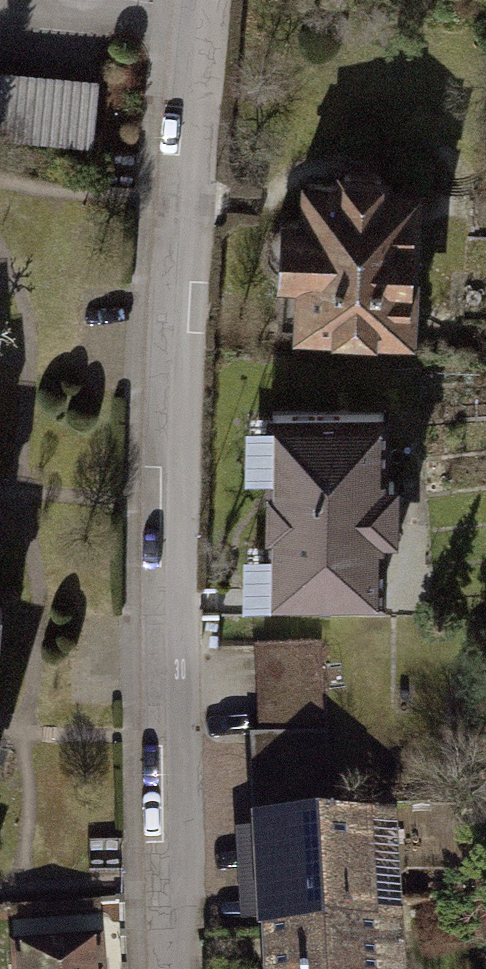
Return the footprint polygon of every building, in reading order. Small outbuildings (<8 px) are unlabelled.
[(0,71),(0,134),(94,143),(100,80),(0,71)] [(291,218),(286,326),(413,331),(418,189),(384,188),(385,176),(348,175),(348,185),(316,184),(314,219),(291,218)] [(278,414),(277,595),(392,597),(397,415),(278,414)] [(279,968),(417,968),(404,817),(270,831),(279,968)] [(19,968),(105,968),(104,947),(18,953),(19,968)]
